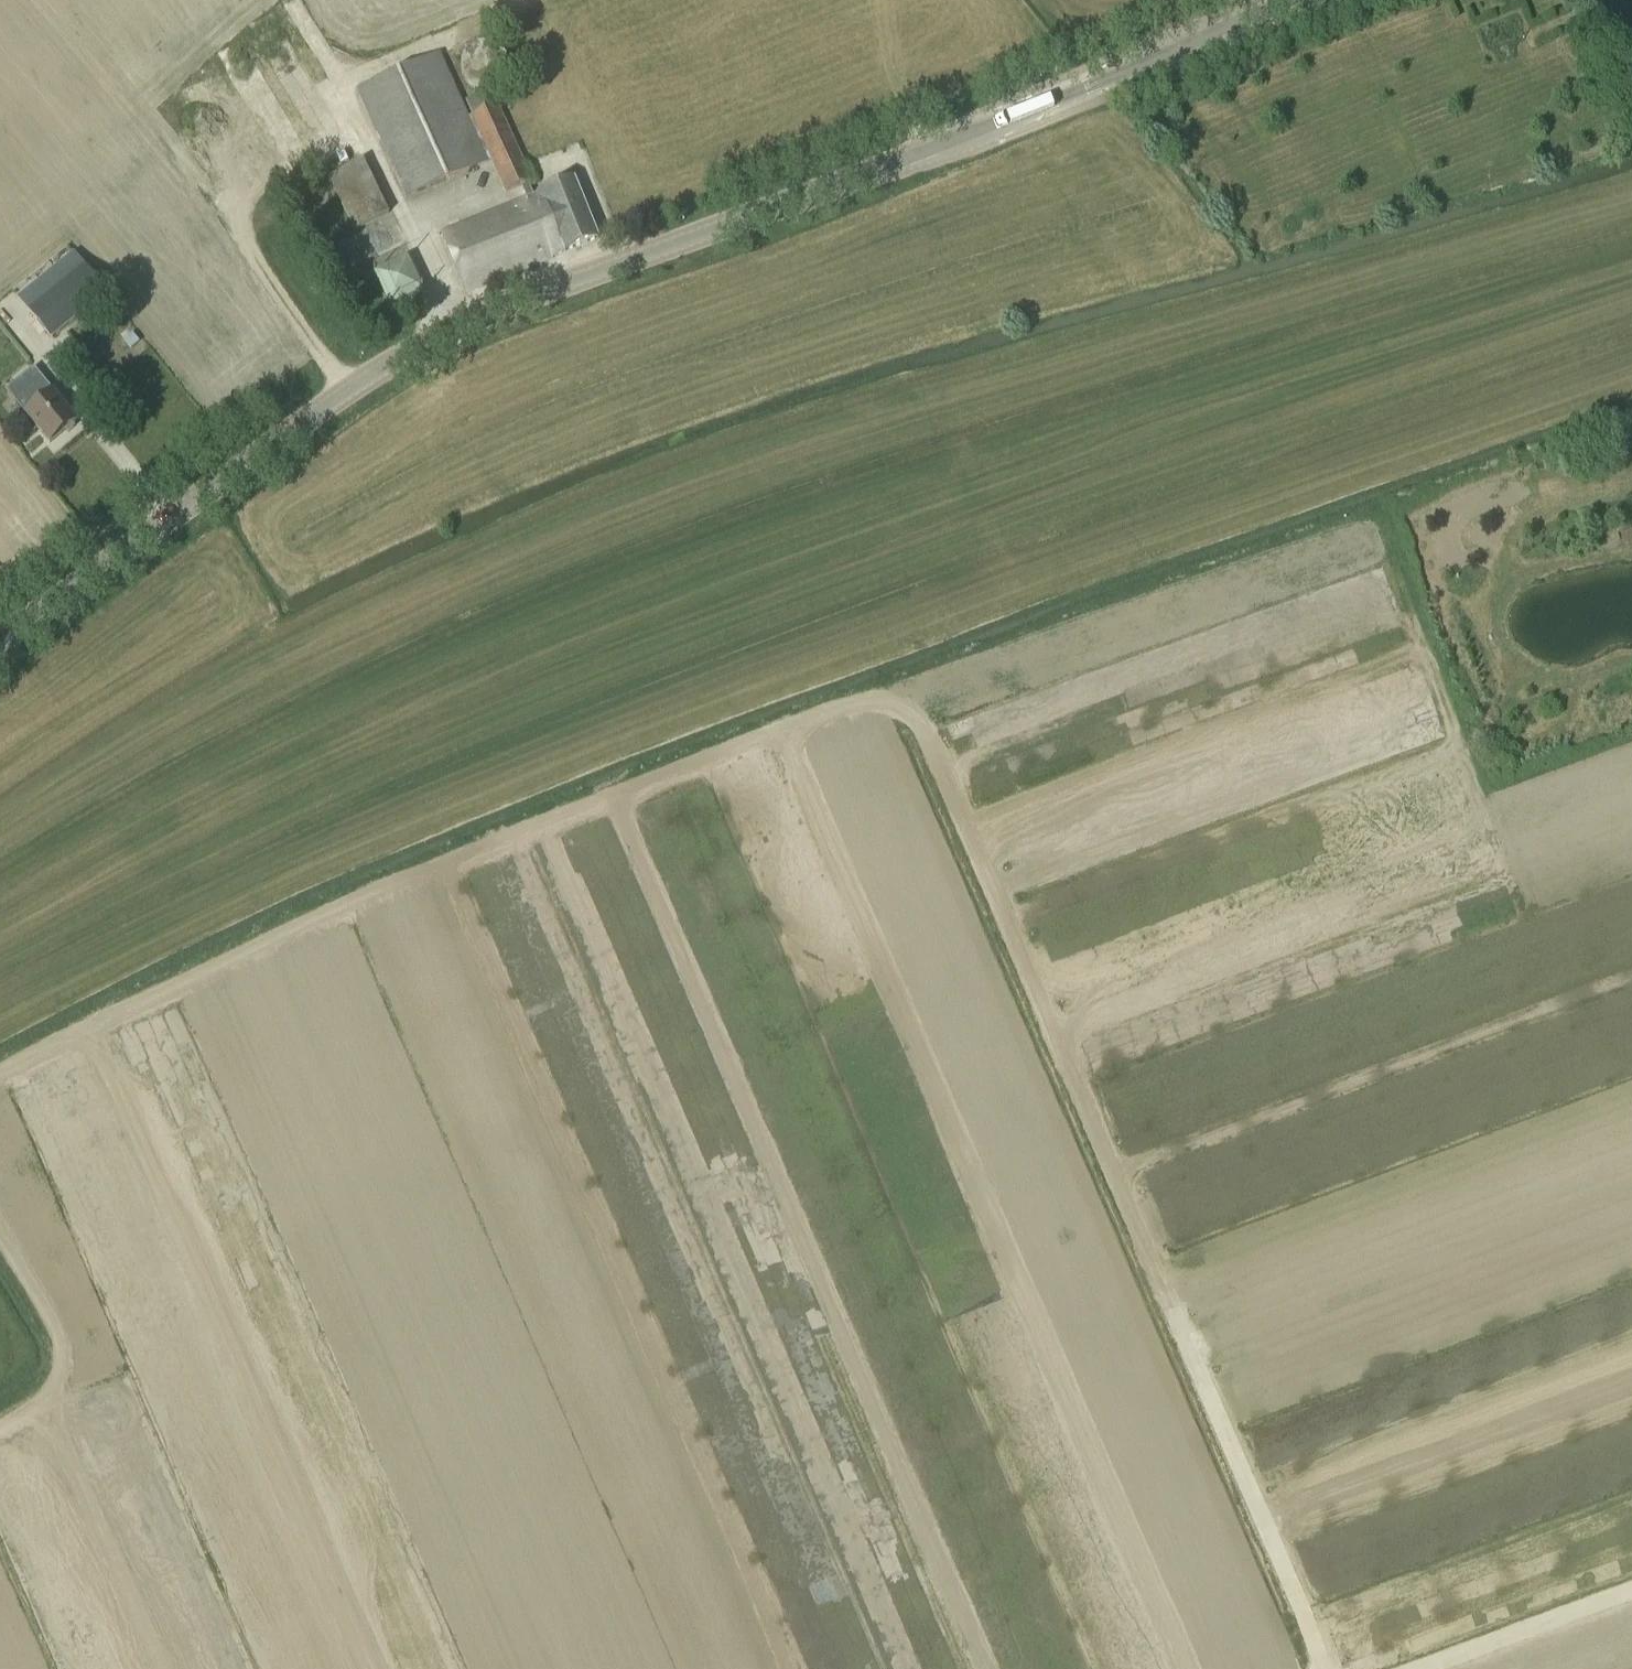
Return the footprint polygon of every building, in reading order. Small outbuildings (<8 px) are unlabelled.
[(487,91),(490,90),(492,90),(494,89),(498,87),(500,85),(502,84),(503,82),(505,80),(506,78),(508,75),(508,73),(509,71),(509,68),(509,65),(509,63),(508,60),(507,56),(506,54),(504,52),(502,50),(500,48),(497,46),(494,44),(492,44),(488,43),(484,43),(481,43),(479,44),(477,44),(473,46),(471,47),(469,49),(468,51),(466,52),(465,54),(464,56),(463,59),(462,62),(461,65),(461,69),(462,72),(462,73),(463,75),(464,77),(465,79),(467,82),(469,84),(471,86),(473,87),(477,89),(480,90),(483,90),(487,91)] [(492,161),(506,192),(521,186),(527,200),(442,233),(465,293),(599,239),(575,181),(534,197),(528,183),(532,181),(498,105),(496,105),(490,90),(462,102),(441,53),(357,89),(406,197),(492,161)] [(389,214),(363,160),(327,177),(353,231),(389,214)] [(424,291),(409,257),(374,274),(390,307),(424,291)] [(52,340),(107,296),(84,268),(29,313),(52,340)] [(79,422),(54,391),(52,393),(41,380),(15,400),(26,413),(24,415),(49,446),(79,422)]
